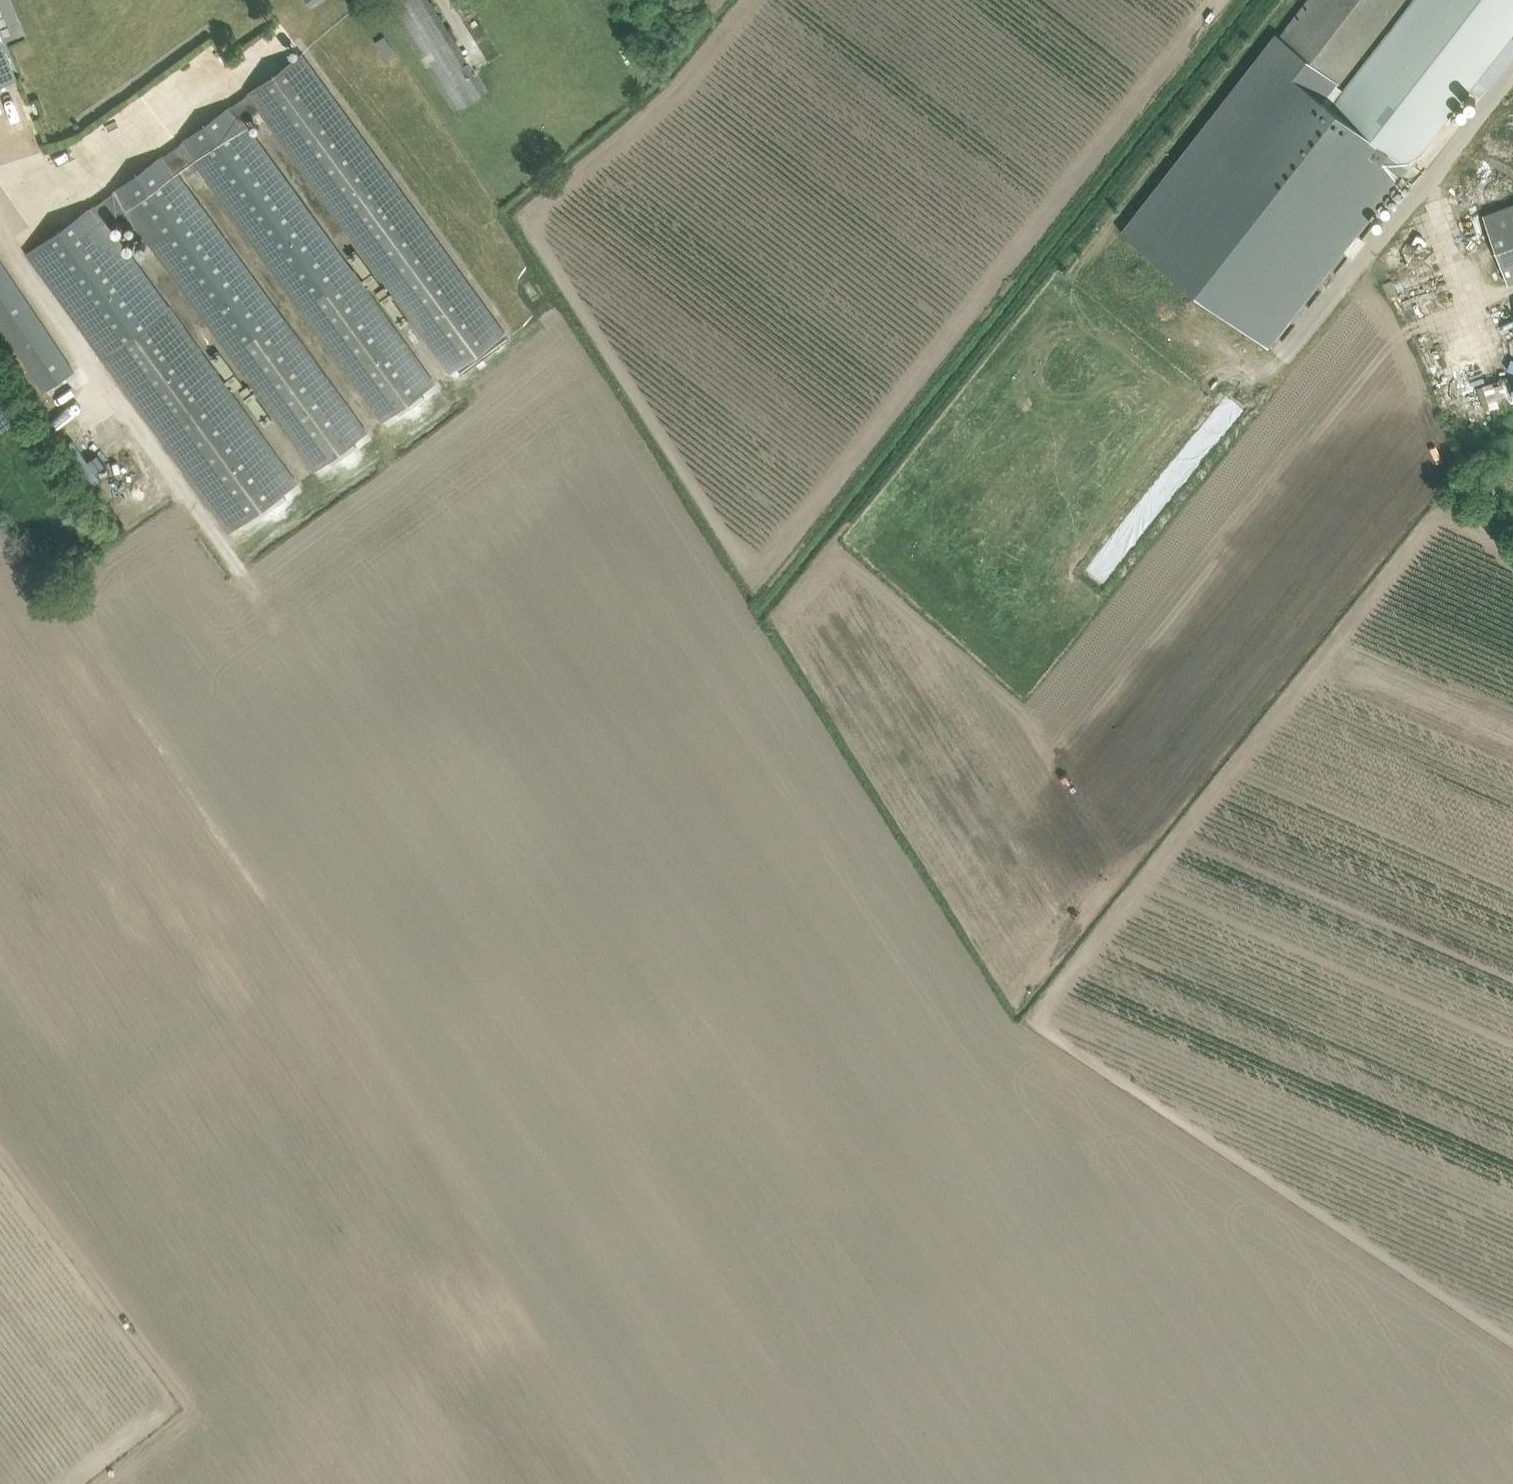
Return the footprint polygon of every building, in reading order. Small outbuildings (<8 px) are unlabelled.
[(456,111),(487,92),(429,0),(387,0),(456,111)] [(1280,36),(1275,33),(1121,232),(1268,347),(1512,31),(1512,0),(1308,0),(1280,36)] [(17,78),(0,37),(0,85),(17,78)] [(112,191),(95,203),(28,252),(230,531),(297,481),(107,220),(110,217),(113,222),(118,217),(121,220),(128,214),(313,470),(368,430),(179,169),(182,167),(187,175),(197,167),(381,421),(436,381),(246,119),(259,110),(450,373),(506,332),(302,53),(246,94),(247,95),(235,104),(233,101),(180,141),(180,142),(165,153),(163,152),(112,190),(112,191)] [(1482,214),(1508,284),(1512,282),(1512,202),(1482,214)] [(75,371),(0,259),(0,321),(46,390),(51,397),(57,392),(53,386),(75,371)] [(1466,406),(1444,335),(1422,342),(1444,413),(1466,406)] [(1490,341),(1503,374),(1479,382),(1491,412),(1512,404),(1512,403),(1509,392),(1512,390),(1512,355),(1505,335),(1490,341)]
